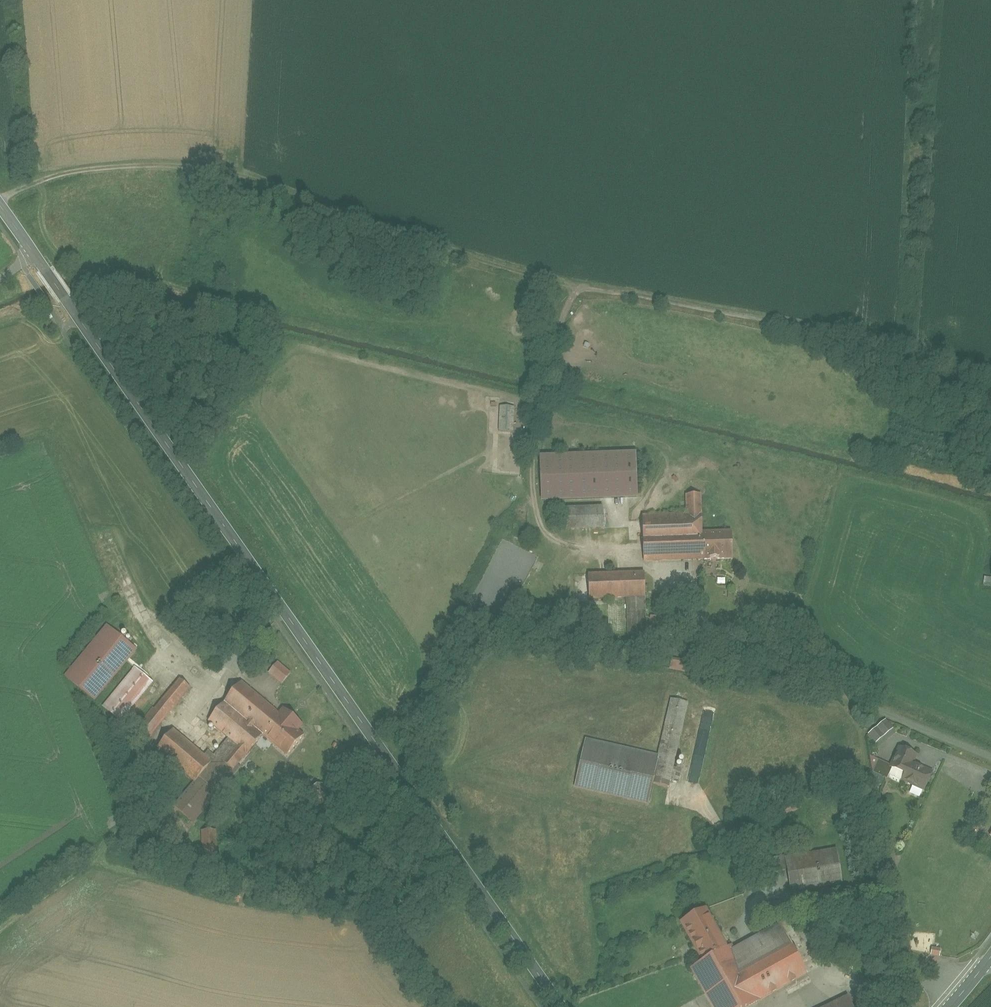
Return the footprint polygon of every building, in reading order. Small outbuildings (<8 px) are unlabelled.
[(516,405),(500,404),(500,429),(515,429),(516,405)] [(636,451),(541,453),(543,500),(637,498),(636,451)] [(688,513),(644,515),(646,561),(733,556),(732,529),(704,531),(702,490),(687,491),(688,513)] [(604,506),(560,508),(562,530),(605,528),(604,506)] [(644,572),(590,574),(591,600),(628,598),(645,598),(644,572)] [(645,598),(628,598),(629,635),(646,635),(645,598)] [(107,624),(65,674),(95,699),(137,649),(107,624)] [(687,659),(670,657),(668,669),(685,672),(687,659)] [(291,672),(278,662),(270,672),(282,683),(291,672)] [(135,666),(104,705),(122,719),(153,681),(135,666)] [(177,677),(141,722),(153,732),(190,687),(177,677)] [(288,754),(305,734),(299,729),(302,725),(282,709),(279,713),(241,682),(225,703),(262,733),(288,754)] [(671,780),(688,702),(671,698),(658,754),(653,776),(671,780)] [(262,733),(225,703),(209,722),(229,738),(247,752),(262,733)] [(702,770),(712,712),(703,710),(692,768),(702,770)] [(888,719),(869,733),(877,743),(896,729),(888,719)] [(204,755),(174,730),(157,751),(194,781),(198,777),(211,761),(204,755)] [(215,791),(247,752),(229,738),(216,755),(209,749),(204,755),(211,761),(198,777),(215,791)] [(658,754),(586,738),(575,787),(647,803),(653,776),(658,754)] [(919,753),(900,745),(892,764),(891,766),(905,772),(910,774),(915,763),(919,753)] [(866,768),(874,772),(880,759),(871,755),(866,768)] [(880,759),(874,772),(886,777),(891,766),(892,764),(880,759)] [(934,771),(915,763),(910,774),(905,772),(902,780),(926,790),(934,771)] [(886,777),(874,772),(869,785),(881,790),(886,777)] [(174,806),(194,823),(218,794),(215,791),(198,777),(194,781),(174,806)] [(785,807),(777,810),(779,816),(801,808),(798,798),(784,803),(785,807)] [(216,829),(202,830),(204,862),(218,861),(216,829)] [(885,865),(893,865),(891,843),(884,844),(885,865)] [(786,859),(792,889),(842,880),(836,849),(786,859)] [(682,924),(703,961),(728,947),(706,910),(682,924)] [(735,948),(764,998),(808,972),(780,923),(735,948)] [(692,968),(714,1006),(747,1006),(764,998),(735,948),(733,944),(728,947),(703,961),(692,968)] [(827,1006),(855,1006),(849,996),(827,1006)]
